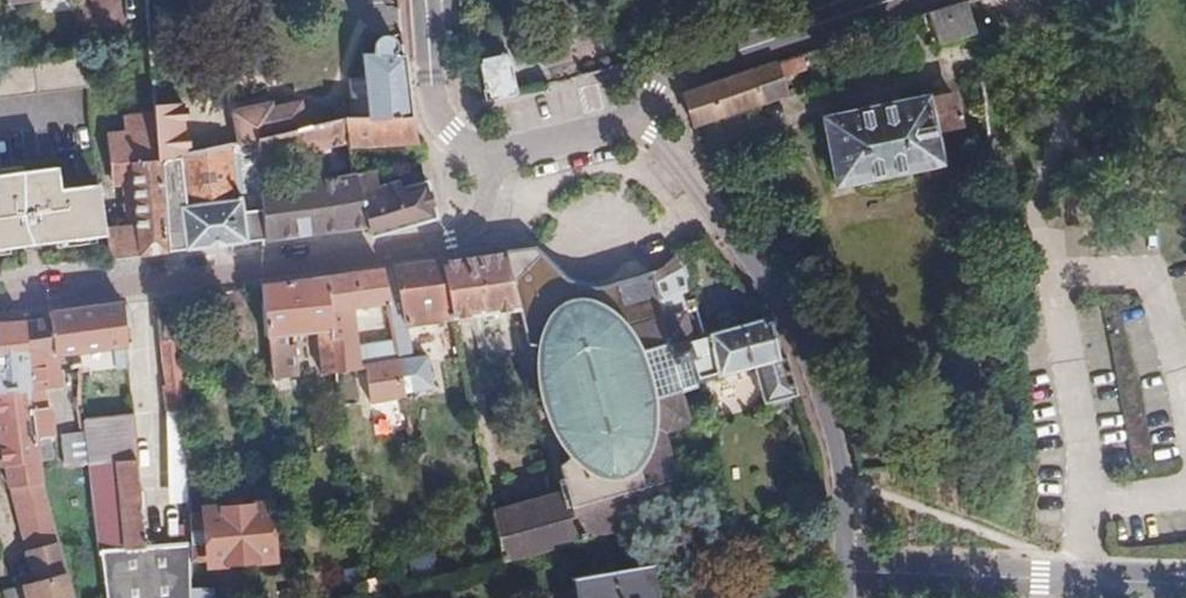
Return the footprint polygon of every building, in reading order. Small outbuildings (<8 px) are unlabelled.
[(960,4),(916,19),(928,51),(971,34),(961,4),(960,4)] [(406,119),(398,57),(380,59),(382,56),(382,52),(382,49),(380,46),(378,43),(375,42),(371,42),(368,43),(365,45),(363,48),(362,51),(363,54),(364,58),(367,60),(347,62),(352,124),(406,119)] [(473,50),(476,62),(502,57),(498,45),(473,50)] [(85,94),(83,54),(0,65),(0,102),(85,94)] [(476,62),(484,102),(513,96),(506,57),(502,57),(476,62)] [(772,68),(776,80),(802,71),(798,59),(772,68)] [(679,100),(689,130),(782,98),(776,80),(772,68),(679,100)] [(921,99),(818,122),(833,187),(936,165),(928,129),(955,123),(949,96),(922,101),(921,99)] [(134,102),(135,117),(153,116),(153,111),(152,101),(134,102)] [(253,144),(268,141),(262,103),(224,109),(226,128),(228,146),(253,144)] [(178,108),(153,111),(153,116),(156,152),(167,151),(183,150),(178,108)] [(101,236),(101,241),(105,263),(165,256),(161,205),(156,152),(153,116),(135,117),(122,118),(123,135),(106,136),(110,191),(117,190),(121,235),(101,236)] [(406,119),(352,124),(338,126),(342,149),(344,158),(356,158),(414,153),(406,119)] [(342,149),(338,126),(289,136),(295,161),(300,187),(311,238),(337,234),(363,231),(349,179),(317,184),(313,169),(327,166),(324,154),(342,149)] [(228,146),(226,128),(214,129),(216,147),(228,146)] [(295,161),(289,136),(268,141),(253,144),(255,169),(295,161)] [(161,205),(165,256),(260,244),(257,194),(255,169),(253,144),(228,146),(216,147),(183,150),(167,151),(172,205),(161,205)] [(344,158),(348,174),(359,172),(359,171),(356,158),(344,158)] [(349,179),(363,231),(367,241),(432,221),(423,185),(395,192),(393,184),(377,188),(375,182),(363,185),(359,172),(348,174),(349,179)] [(94,193),(56,197),(54,178),(0,183),(0,251),(101,241),(101,236),(94,193)] [(257,194),(260,244),(311,238),(300,187),(257,194)] [(499,255),(519,334),(521,345),(523,350),(531,353),(530,372),(535,400),(539,412),(545,428),(555,446),(566,459),(554,469),(562,505),(565,514),(673,482),(663,438),(676,434),(684,432),(674,397),(692,392),(690,388),(688,389),(681,365),(688,362),(675,317),(661,321),(652,286),(661,280),(677,269),(669,258),(663,265),(656,270),(649,273),(648,270),(629,275),(618,284),(599,289),(580,290),(563,281),(547,266),(534,251),(499,255)] [(499,255),(458,261),(469,312),(481,311),(489,341),(519,334),(499,255)] [(458,261),(441,263),(452,315),(469,312),(458,261)] [(390,270),(401,323),(448,315),(437,264),(390,270)] [(390,270),(379,272),(386,306),(390,324),(401,323),(390,270)] [(335,365),(342,405),(406,394),(399,366),(397,357),(358,363),(350,310),(386,306),(379,272),(319,280),(335,365)] [(706,338),(675,275),(661,280),(652,286),(661,321),(675,317),(688,362),(681,365),(688,389),(690,388),(748,370),(759,407),(789,398),(777,358),(761,322),(706,338)] [(319,280),(254,288),(261,333),(311,327),(318,368),(335,365),(319,280)] [(158,416),(161,416),(179,414),(170,301),(151,303),(159,389),(155,391),(158,416)] [(121,307),(60,315),(63,352),(72,352),(124,345),(121,310),(121,307)] [(44,316),(45,323),(48,354),(63,352),(60,315),(44,316)] [(45,323),(21,325),(28,394),(33,441),(43,441),(50,440),(46,410),(43,410),(41,390),(56,389),(48,354),(45,323)] [(28,394),(21,325),(0,327),(0,397),(28,394)] [(445,359),(457,357),(452,334),(441,336),(445,359)] [(505,407),(535,400),(523,350),(521,345),(491,352),(505,407)] [(406,394),(407,399),(415,397),(413,388),(434,383),(428,359),(399,366),(406,394)] [(8,473),(37,470),(36,470),(36,464),(33,441),(28,394),(0,397),(0,473),(8,473)] [(168,507),(186,506),(179,414),(161,416),(168,507)] [(97,597),(193,597),(189,549),(141,551),(131,428),(82,432),(82,436),(84,467),(87,467),(97,597)] [(84,467),(82,436),(58,439),(61,470),(84,467)] [(43,441),(33,441),(36,464),(46,463),(43,441)] [(14,501),(25,551),(57,544),(43,494),(37,470),(8,473),(14,501)] [(265,499),(199,510),(209,569),(275,558),(265,499)] [(493,523),(503,568),(574,549),(565,514),(562,505),(493,523)] [(25,551),(31,583),(19,587),(21,597),(72,597),(57,544),(25,551)] [(590,584),(569,586),(571,597),(636,597),(632,575),(604,582),(590,584)] [(19,587),(4,591),(6,597),(21,597),(19,587)]
